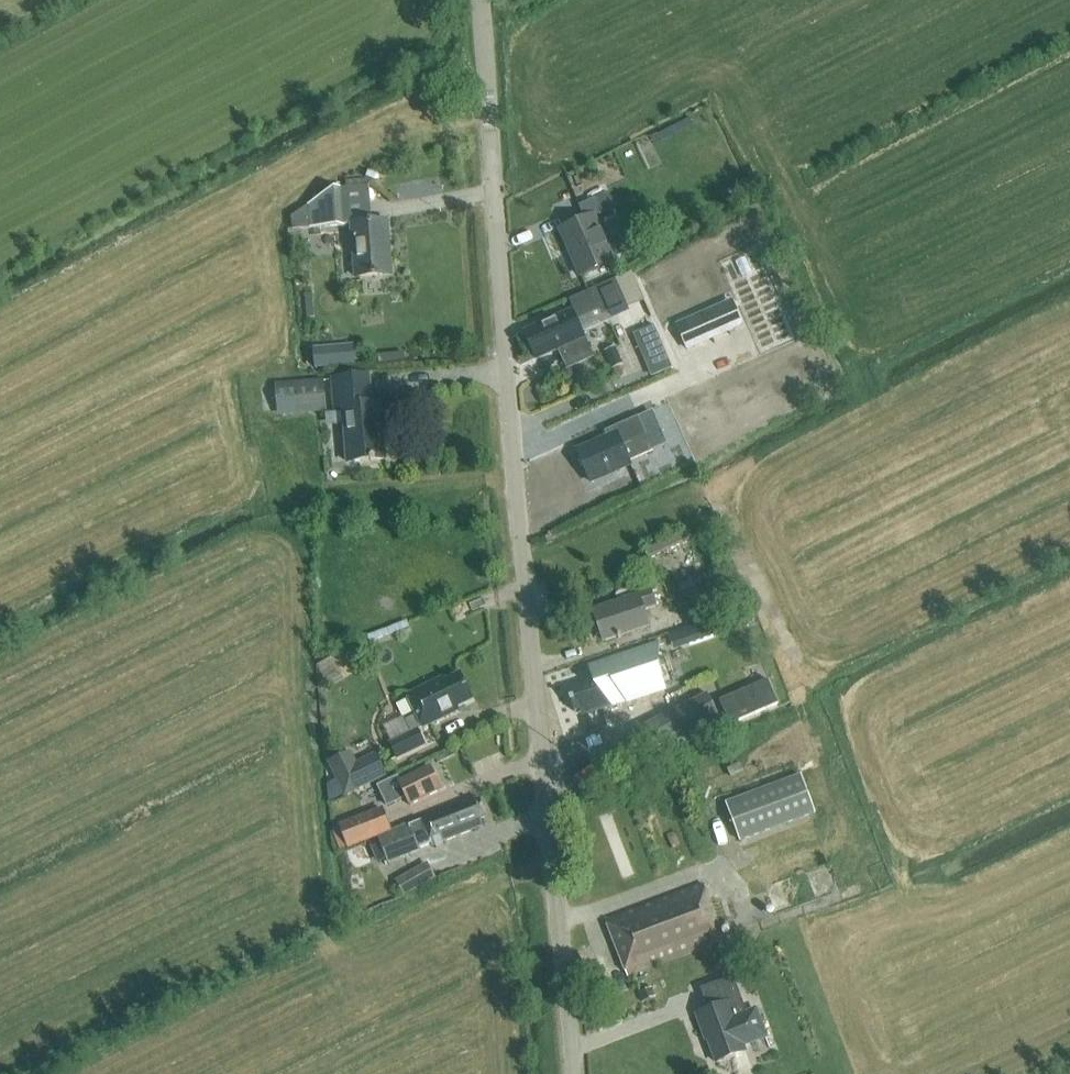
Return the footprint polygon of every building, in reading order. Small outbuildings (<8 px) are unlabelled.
[(334,189),(309,205),(292,217),(295,230),(344,226),(341,188),(334,189)] [(594,217),(616,208),(609,193),(579,206),(585,220),(561,230),(580,275),(613,261),(594,217)] [(356,277),(390,275),(386,221),(352,224),(356,277)] [(572,312),(526,333),(536,356),(558,347),(561,354),(586,343),(580,329),(619,311),(627,308),(620,292),(614,280),(571,300),(576,312),(573,313),(572,312)] [(725,304),(701,315),(712,339),(736,328),(725,304)] [(316,368),(355,365),(353,345),(314,348),(316,368)] [(623,364),(616,347),(605,351),(613,368),(623,364)] [(348,462),(385,459),(380,404),(372,404),(369,376),(333,379),(335,408),(343,408),(348,462)] [(327,411),(324,379),(275,384),(278,416),(327,411)] [(608,438),(578,452),(591,482),(631,464),(629,461),(653,450),(638,417),(605,432),(608,438)] [(648,559),(689,541),(685,533),(644,550),(648,559)] [(643,610),(655,606),(656,609),(672,604),(665,583),(637,593),(637,594),(594,611),(604,641),(648,626),(643,610)] [(741,612),(724,618),(727,626),(744,620),(741,612)] [(682,631),(667,636),(672,650),(686,645),(682,631)] [(616,706),(665,690),(651,646),(589,667),(594,681),(567,690),(574,712),(585,708),(587,714),(616,705),(616,706)] [(473,700),(460,674),(444,681),(443,678),(407,696),(417,715),(406,720),(411,733),(390,743),(397,759),(425,745),(418,730),(423,728),(458,711),(457,708),(473,700)] [(767,679),(719,700),(730,724),(778,703),(767,679)] [(649,758),(721,721),(707,693),(634,731),(649,758)] [(331,713),(331,724),(341,724),(341,718),(336,713),(331,713)] [(351,753),(330,763),(345,795),(386,776),(376,755),(357,764),(351,753)] [(397,777),(377,787),(387,806),(406,797),(410,806),(441,790),(430,768),(400,782),(397,777)] [(726,804),(740,841),(815,813),(801,775),(726,804)] [(481,819),(487,817),(480,799),(464,805),(463,802),(421,819),(432,846),(483,826),(481,819)] [(348,847),(389,831),(381,811),(340,827),(348,847)] [(389,862),(419,850),(411,827),(380,839),(389,862)] [(628,977),(725,940),(704,884),(606,921),(628,977)] [(709,1010),(696,1014),(703,1031),(705,1030),(717,1063),(745,1052),(743,1046),(766,1037),(756,1010),(747,1013),(733,977),(701,989),(709,1010)] [(655,995),(651,986),(638,992),(642,1001),(655,995)]
